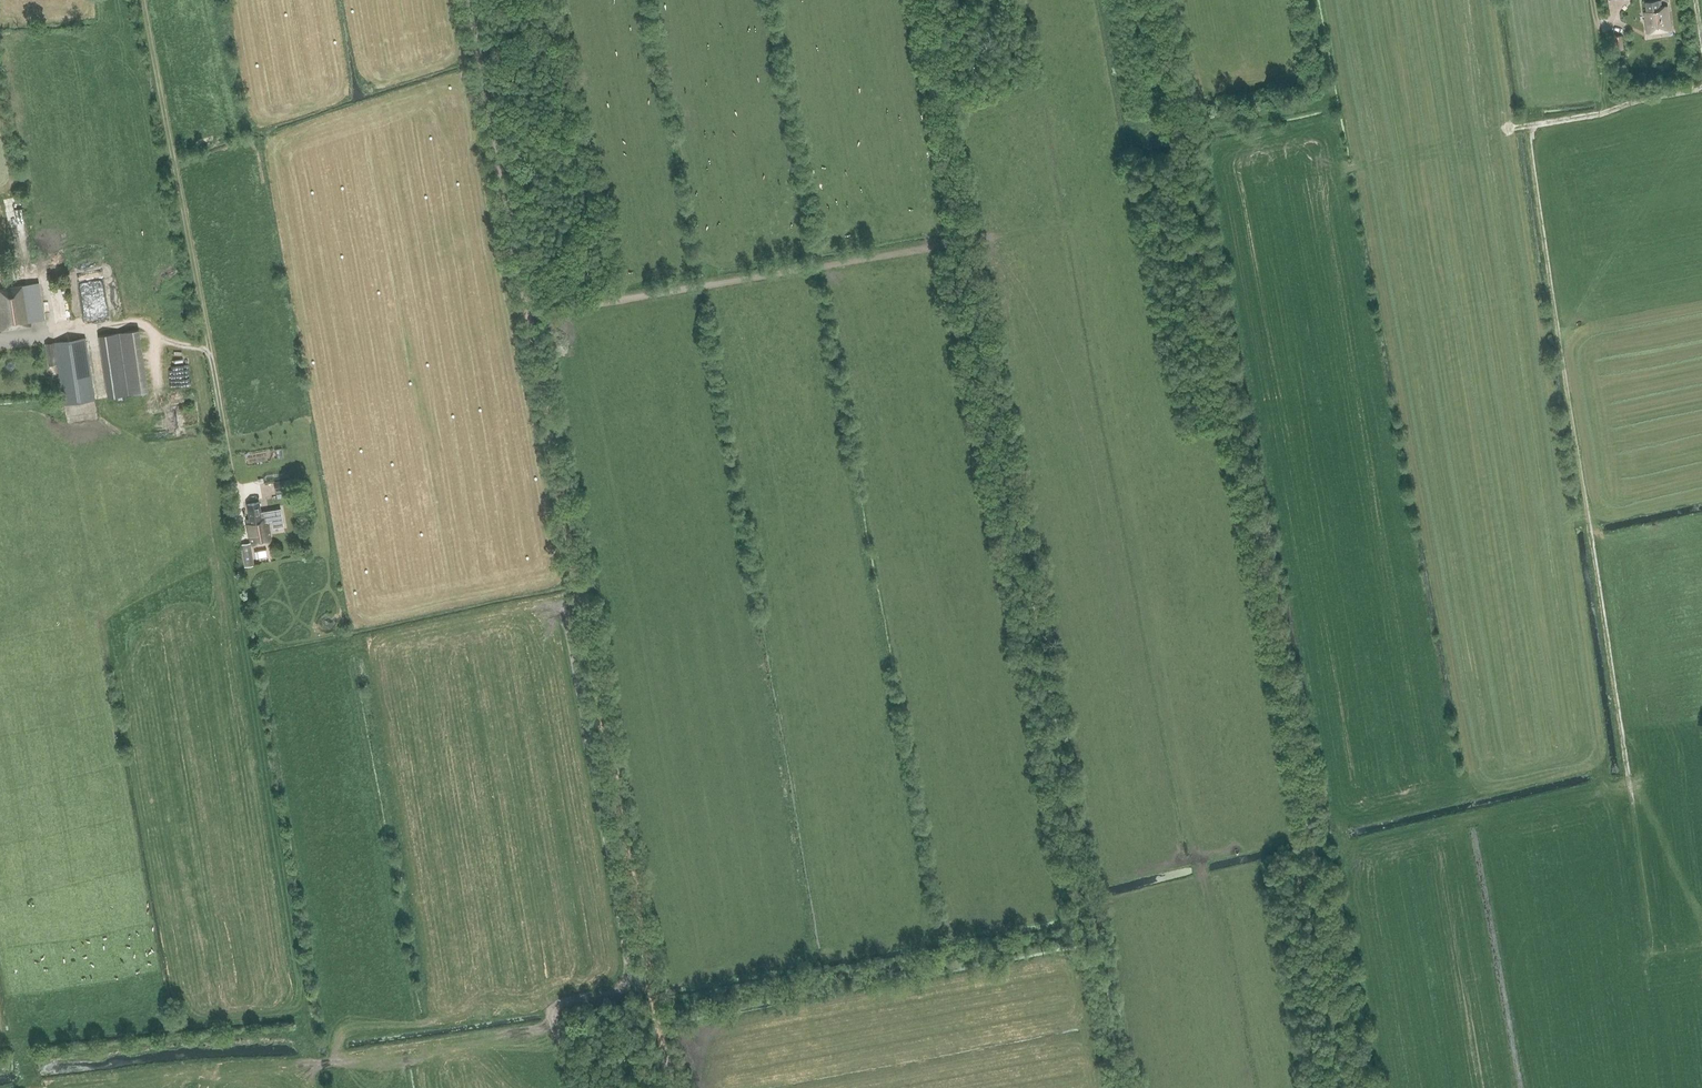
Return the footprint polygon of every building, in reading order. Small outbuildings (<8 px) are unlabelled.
[(1647,33),(1670,29),(1667,7),(1660,8),(1659,1),(1645,2),(1647,12),(1644,12),(1647,33)] [(1615,50),(1624,49),(1622,36),(1613,37),(1615,50)] [(0,330),(31,326),(30,322),(44,320),(39,283),(0,288),(0,330)] [(141,328),(100,333),(109,396),(150,391),(141,328)] [(64,405),(95,400),(85,337),(45,344),(48,364),(57,363),(64,405)] [(157,429),(166,429),(166,417),(157,417),(157,429)] [(274,481),(277,498),(294,495),(291,478),(274,481)] [(247,504),(248,509),(250,518),(247,519),(248,524),(247,524),(251,545),(272,542),(268,517),(261,518),(259,502),(247,504)] [(241,544),(245,567),(253,565),(250,542),(241,544)]
